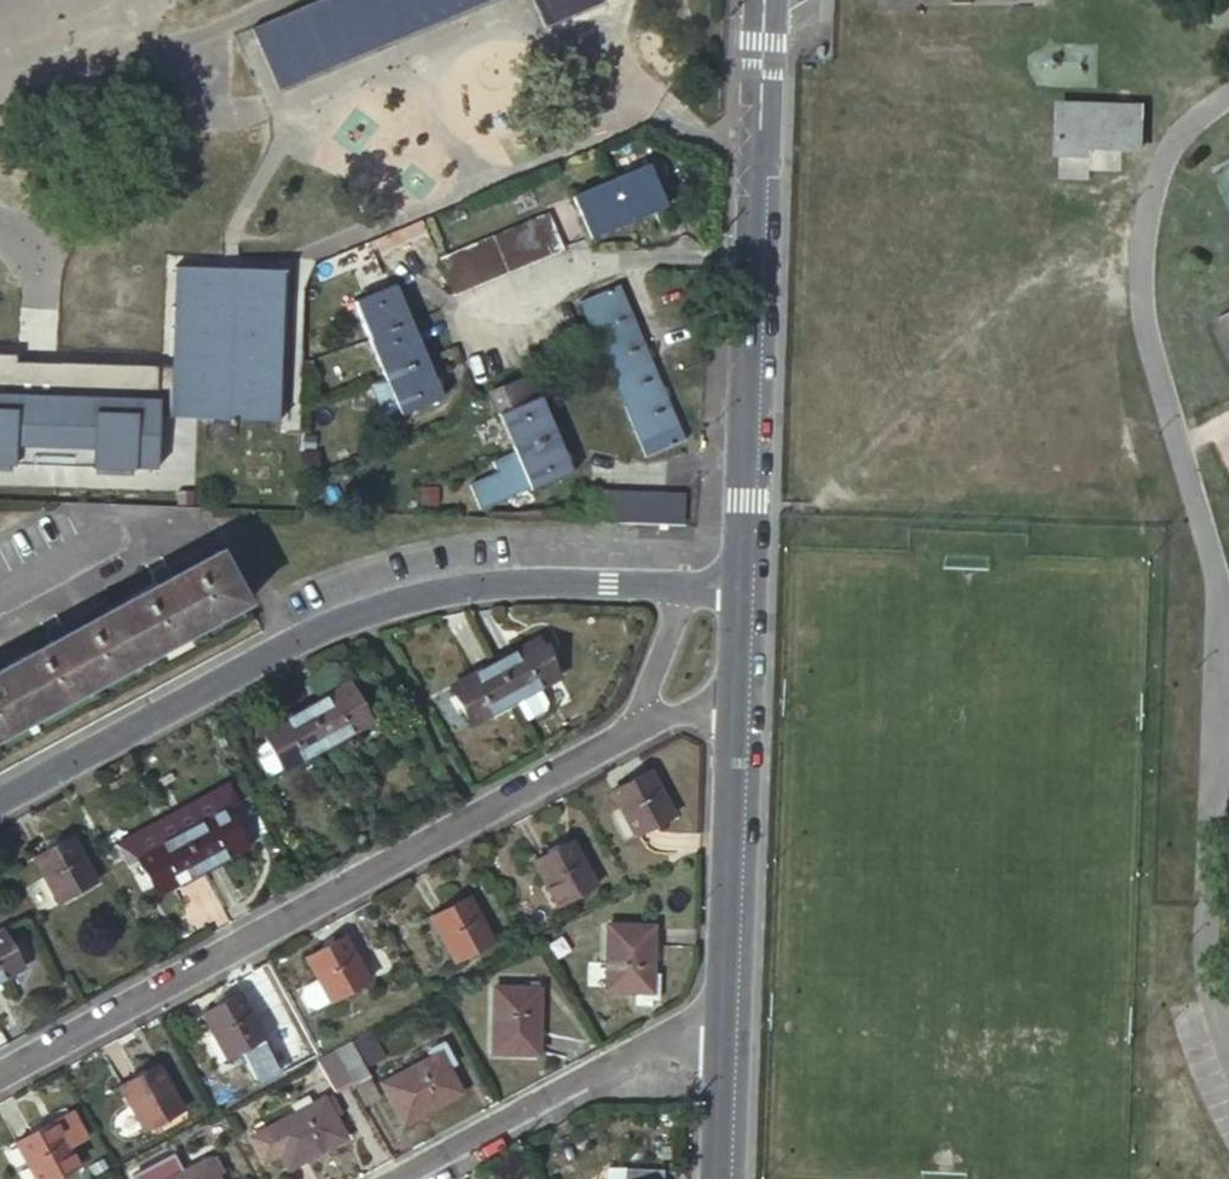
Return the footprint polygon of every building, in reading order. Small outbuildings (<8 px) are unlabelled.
[(276,92),(280,90),(277,84),(322,66),(324,71),(327,70),(324,64),(372,44),(374,50),(378,48),(376,43),(421,24),(423,29),(427,27),(425,23),(472,4),(473,8),(477,6),(475,2),(481,0),(314,0),(249,27),(276,92)] [(539,29),(600,4),(598,0),(527,0),(539,29)] [(1047,109),(1044,157),(1075,160),(1075,150),(1127,153),(1129,113),(1047,109)] [(569,196),(588,239),(663,205),(645,162),(569,196)] [(550,214),(531,222),(545,256),(563,249),(550,214)] [(514,230),(513,230),(527,264),(545,256),(531,222),(514,230)] [(496,237),(495,238),(509,272),(527,264),(513,230),(496,237)] [(477,245),(476,245),(490,280),(509,272),(495,238),(477,245)] [(459,252),(458,252),(472,287),(490,280),(476,245),(459,252)] [(458,252),(439,261),(453,296),(472,287),(458,252)] [(173,263),(167,415),(210,417),(209,435),(232,437),(233,417),(277,420),(283,268),(173,263)] [(350,300),(400,415),(441,397),(392,282),(361,295),(361,296),(350,300)] [(618,283),(580,300),(644,456),(686,439),(618,283)] [(488,392),(497,414),(515,455),(557,436),(538,395),(527,400),(518,380),(488,392)] [(572,472),(557,436),(515,455),(494,464),(499,475),(473,486),(483,510),(530,489),(531,490),(572,472)] [(594,521),(684,525),(685,492),(595,489),(594,521)] [(247,605),(248,604),(220,552),(215,543),(155,575),(160,585),(114,608),(110,600),(47,634),(51,642),(5,667),(1,659),(0,659),(0,738),(247,605)] [(541,635),(496,660),(516,697),(561,671),(541,635)] [(496,660),(453,684),(473,721),(516,697),(496,660)] [(327,743),(369,719),(351,685),(308,709),(327,743)] [(284,767),(327,743),(308,709),(265,733),(270,742),(255,751),(269,776),(284,767)] [(612,790),(636,834),(674,812),(650,768),(612,790)] [(204,870),(249,845),(229,810),(184,835),(204,870)] [(162,894),(204,870),(184,835),(142,859),(162,894)] [(36,857),(62,902),(96,883),(70,838),(36,857)] [(533,860),(559,906),(596,886),(571,840),(533,860)] [(431,916),(457,961),(491,942),(466,898),(431,916)] [(606,924),(604,984),(641,984),(641,990),(659,991),(659,970),(653,970),(655,926),(606,924)] [(27,966),(7,930),(0,933),(0,981),(27,966)] [(309,955),(333,999),(368,980),(344,936),(309,955)] [(494,989),(492,1054),(537,1056),(538,990),(494,989)] [(205,1011),(230,1058),(265,1037),(240,992),(205,1011)] [(353,1042),(336,1051),(353,1082),(356,1087),(372,1077),(353,1042)] [(336,1051),(324,1057),(318,1061),(335,1091),(353,1082),(336,1051)] [(384,1085),(405,1125),(461,1093),(440,1054),(384,1085)] [(121,1084),(145,1128),(181,1108),(156,1065),(121,1084)] [(252,1138),(266,1162),(281,1153),(291,1169),(347,1137),(326,1099),(252,1138)] [(37,1178),(50,1178),(76,1164),(66,1146),(85,1135),(71,1110),(15,1141),(37,1178)] [(208,1160),(182,1174),(171,1155),(132,1177),(133,1178),(219,1178),(208,1160)] [(665,1169),(606,1168),(605,1178),(664,1178),(665,1169)]
